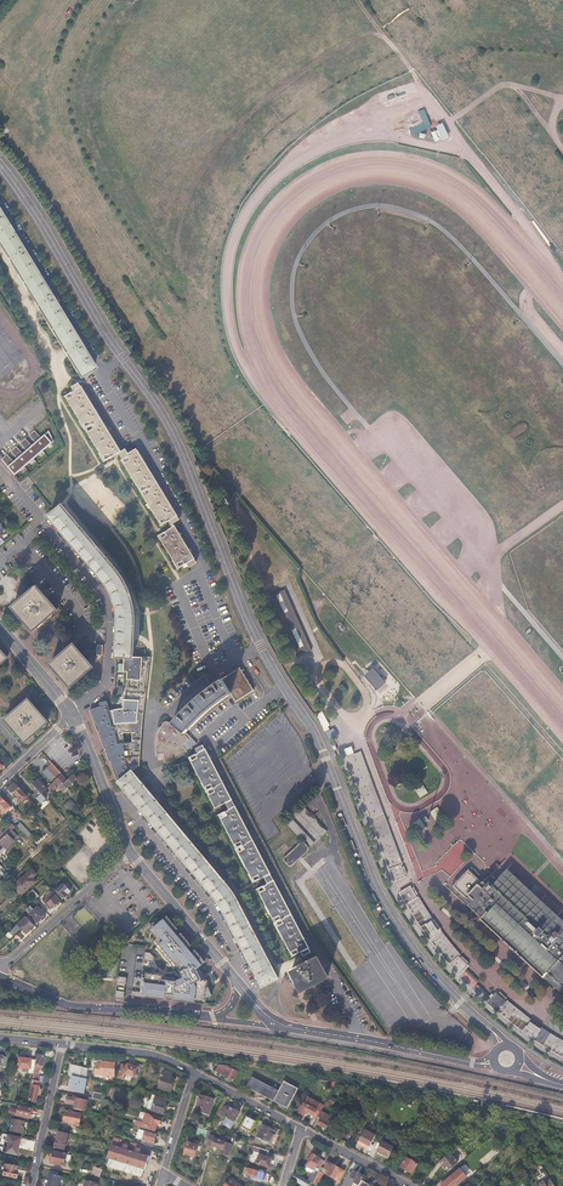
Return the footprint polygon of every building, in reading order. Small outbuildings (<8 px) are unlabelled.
[(409,129),(412,136),(431,128),(425,110),(418,112),(423,124),(409,129)] [(75,377),(89,369),(0,223),(0,253),(75,377)] [(64,400),(78,425),(83,433),(103,466),(114,459),(118,457),(78,392),(64,400)] [(6,467),(13,476),(53,442),(48,431),(40,438),(34,443),(31,446),(25,451),(22,454),(16,459),(12,462),(6,467)] [(34,443),(40,438),(34,431),(28,436),(34,443)] [(31,446),(25,439),(19,444),(25,451),(31,446)] [(22,454),(16,447),(10,452),(16,459),(22,454)] [(135,452),(120,461),(160,526),(174,517),(135,452)] [(12,462),(7,455),(0,460),(6,467),(12,462)] [(102,579),(106,585),(109,590),(112,596),(114,601),(116,609),(117,614),(118,618),(118,629),(116,656),(117,657),(125,657),(132,657),(133,626),(133,614),(132,606),(130,600),(129,594),(126,587),(123,583),(120,577),(116,572),(60,506),(49,516),(102,579)] [(174,526),(160,535),(180,567),(194,559),(174,526)] [(27,593),(28,595),(14,607),(24,619),(23,620),(33,632),(57,611),(47,599),(46,600),(36,588),(37,587),(36,586),(27,593)] [(297,657),(311,651),(285,591),(271,596),(297,657)] [(72,646),(51,664),(61,675),(60,676),(70,687),(92,668),(82,656),(81,657),(72,646)] [(99,707),(91,709),(117,777),(121,780),(130,772),(138,766),(142,727),(149,658),(141,658),(132,657),(125,657),(124,664),(118,664),(118,672),(124,672),(123,679),(121,678),(121,682),(123,682),(122,696),(120,696),(120,700),(116,700),(116,704),(119,704),(119,703),(122,703),(122,709),(113,711),(108,711),(106,703),(98,705),(99,707)] [(224,678),(222,680),(230,693),(231,695),(248,681),(240,668),(224,678)] [(373,668),(364,676),(376,690),(385,683),(373,668)] [(202,695),(194,703),(186,710),(179,718),(174,723),(186,733),(195,723),(199,719),(211,708),(221,700),(230,693),(222,680),(211,688),(202,695)] [(253,690),(248,681),(231,695),(236,702),(251,692),(253,690)] [(27,701),(7,719),(17,730),(16,731),(25,742),(47,722),(38,711),(37,712),(27,701)] [(164,725),(162,728),(158,737),(157,744),(157,753),(157,755),(164,754),(167,761),(188,752),(183,744),(190,740),(185,735),(186,733),(174,723),(173,725),(169,722),(167,722),(165,723),(164,725)] [(206,748),(188,758),(291,957),(309,948),(206,748)] [(353,753),(347,755),(393,881),(404,877),(360,757),(356,754),(353,755),(353,753)] [(67,780),(56,769),(52,764),(47,768),(58,779),(54,782),(55,783),(50,788),(54,792),(56,790),(58,788),(67,780)] [(118,782),(142,810),(216,898),(219,903),(221,907),(262,985),(276,978),(239,906),(235,898),(232,894),(229,890),(224,884),(130,772),(121,780),(118,782)] [(73,774),(67,780),(58,788),(64,795),(69,791),(67,788),(77,779),(73,774)] [(37,780),(31,785),(37,792),(33,796),(41,804),(46,799),(42,794),(47,790),(44,785),(43,786),(37,780)] [(15,782),(9,788),(22,802),(26,798),(16,787),(18,785),(15,782)] [(428,792),(422,782),(414,787),(420,797),(428,792)] [(75,805),(70,799),(64,805),(69,811),(75,805)] [(306,809),(301,813),(322,835),(326,831),(306,809)] [(302,843),(301,843),(284,859),(285,860),(284,861),(289,867),(290,865),(291,866),(308,850),(307,849),(312,844),(291,822),(287,825),(303,842),(302,843)] [(0,841),(0,854),(7,848),(6,847),(14,841),(8,834),(4,837),(0,841)] [(30,835),(27,838),(32,844),(36,840),(30,835)] [(15,842),(14,841),(6,847),(7,848),(8,849),(15,842)] [(480,918),(512,947),(544,977),(557,988),(559,985),(562,988),(562,926),(561,924),(562,922),(562,914),(538,891),(532,897),(527,893),(534,887),(505,860),(491,875),(483,884),(469,871),(466,873),(464,873),(450,888),(481,917),(480,918)] [(58,866),(54,870),(60,876),(63,872),(58,866)] [(40,877),(32,868),(14,885),(22,894),(40,877)] [(43,880),(39,883),(47,892),(50,888),(43,880)] [(71,892),(64,884),(56,891),(63,899),(71,892)] [(415,919),(420,926),(429,939),(440,953),(453,968),(452,968),(459,975),(461,973),(461,974),(468,967),(459,957),(457,959),(436,931),(438,930),(433,923),(431,924),(415,899),(417,898),(410,887),(400,893),(408,908),(415,919)] [(47,892),(53,899),(46,905),(51,910),(61,901),(56,896),(57,895),(50,888),(47,892)] [(445,905),(441,910),(449,917),(453,911),(445,905)] [(46,915),(38,906),(29,915),(37,923),(46,915)] [(74,915),(89,932),(98,923),(84,907),(74,915)] [(35,926),(26,917),(9,933),(12,936),(21,929),(26,934),(35,926)] [(177,929),(166,917),(149,930),(156,939),(155,939),(176,965),(178,964),(183,970),(180,971),(183,977),(175,981),(161,979),(162,975),(145,973),(142,997),(164,1000),(164,998),(167,997),(171,995),(173,995),(173,1001),(205,1003),(206,998),(212,996),(209,987),(207,988),(207,980),(201,980),(195,969),(205,962),(194,950),(192,952),(188,948),(191,945),(180,933),(178,935),(174,931),(177,929)] [(64,930),(60,934),(66,940),(70,936),(64,930)] [(71,943),(66,947),(74,956),(79,951),(71,943)] [(48,957),(44,952),(28,966),(24,961),(19,966),(26,974),(32,970),(33,971),(35,969),(41,964),(48,957)] [(150,953),(145,953),(144,961),(150,962),(151,963),(154,963),(155,962),(155,959),(150,953)] [(318,957),(292,970),(302,990),(327,977),(328,976),(318,957)] [(41,964),(35,969),(46,979),(50,975),(41,964)] [(55,973),(49,978),(60,990),(66,985),(55,973)] [(118,977),(117,985),(125,986),(125,982),(126,982),(126,978),(118,977)] [(142,997),(143,988),(141,988),(140,992),(131,991),(131,996),(142,997)] [(543,1045),(550,1050),(558,1054),(562,1057),(562,1041),(555,1036),(541,1027),(540,1029),(529,1022),(530,1020),(507,1001),(505,1002),(497,993),(489,1001),(490,1002),(488,1003),(495,1010),(496,1009),(504,1016),(510,1022),(520,1029),(531,1037),(543,1045)] [(43,1056),(37,1055),(35,1065),(34,1065),(34,1067),(39,1067),(39,1066),(43,1067),(44,1059),(42,1058),(43,1056)] [(35,1060),(18,1058),(17,1068),(29,1069),(28,1072),(33,1073),(34,1067),(34,1065),(35,1060)] [(102,1065),(96,1064),(95,1075),(114,1077),(116,1063),(102,1062),(102,1065)] [(127,1066),(122,1064),(118,1078),(124,1080),(125,1075),(135,1078),(138,1068),(128,1065),(127,1066)] [(88,1069),(71,1065),(70,1071),(80,1074),(79,1078),(87,1079),(88,1069)] [(230,1067),(219,1065),(216,1071),(225,1076),(224,1077),(233,1082),(238,1073),(237,1072),(229,1068),(230,1067)] [(34,1067),(33,1073),(32,1080),(39,1081),(43,1082),(44,1077),(37,1075),(39,1067),(34,1067)] [(171,1073),(163,1071),(157,1089),(168,1093),(172,1079),(169,1078),(171,1073)] [(79,1078),(73,1076),(69,1091),(84,1094),(87,1079),(79,1078)] [(252,1078),(247,1088),(287,1109),(298,1089),(284,1082),(279,1092),(252,1078)] [(39,1081),(32,1080),(28,1100),(35,1101),(36,1095),(40,1096),(41,1090),(37,1089),(39,1081)] [(104,1095),(94,1093),(92,1099),(102,1101),(104,1095)] [(150,1099),(153,1100),(148,1113),(157,1116),(158,1113),(161,1113),(165,1099),(151,1095),(150,1099)] [(214,1099),(200,1095),(195,1111),(210,1116),(214,1099)] [(68,1103),(76,1105),(75,1109),(86,1112),(88,1101),(69,1097),(68,1103)] [(324,1106),(307,1097),(299,1113),(304,1116),(306,1112),(318,1118),(321,1111),(324,1107),(324,1106)] [(336,1100),(329,1097),(324,1106),(324,1107),(330,1110),(336,1100)] [(16,1110),(10,1109),(9,1115),(28,1118),(30,1109),(17,1106),(16,1110)] [(240,1113),(227,1106),(221,1115),(227,1118),(224,1123),(226,1126),(231,1129),(234,1122),(240,1113)] [(321,1111),(318,1118),(314,1125),(317,1126),(317,1125),(326,1129),(332,1117),(321,1111)] [(82,1115),(66,1112),(64,1122),(80,1126),(82,1115)] [(146,1114),(142,1113),(139,1122),(136,1121),(137,1120),(133,1118),(132,1124),(151,1130),(153,1122),(156,1123),(158,1117),(155,1117),(146,1114)] [(256,1122),(247,1117),(241,1128),(251,1133),(256,1122)] [(18,1123),(11,1121),(9,1131),(21,1134),(24,1122),(18,1121),(18,1123)] [(423,1125),(420,1122),(409,1132),(412,1135),(414,1133),(423,1125)] [(277,1132),(263,1125),(256,1138),(270,1145),(277,1132)] [(206,1130),(199,1128),(197,1134),(206,1137),(207,1133),(208,1131),(206,1130)] [(139,1130),(136,1139),(142,1140),(141,1144),(152,1147),(156,1135),(139,1130)] [(240,1132),(236,1130),(231,1138),(232,1138),(236,1140),(240,1132)] [(375,1136),(365,1131),(358,1144),(368,1149),(375,1136)] [(68,1134),(59,1132),(57,1140),(66,1142),(68,1134)] [(207,1133),(206,1137),(204,1143),(223,1150),(222,1154),(228,1156),(231,1144),(225,1143),(227,1138),(221,1136),(219,1141),(215,1140),(216,1136),(207,1133)] [(20,1138),(10,1136),(6,1155),(16,1157),(20,1138)] [(57,1140),(55,1147),(65,1150),(66,1142),(57,1140)] [(106,1162),(107,1162),(105,1167),(141,1178),(142,1173),(143,1174),(147,1161),(146,1160),(148,1155),(138,1152),(139,1149),(129,1146),(126,1154),(124,1153),(126,1149),(118,1147),(119,1143),(112,1141),(106,1162)] [(193,1145),(188,1143),(184,1155),(194,1158),(199,1142),(194,1141),(193,1145)] [(387,1143),(383,1141),(377,1152),(383,1154),(390,1158),(394,1148),(388,1145),(387,1143)] [(64,1151),(55,1149),(52,1164),(64,1167),(67,1155),(64,1154),(64,1151)] [(269,1151),(261,1149),(256,1164),(269,1168),(271,1159),(267,1158),(269,1151)] [(410,1161),(406,1159),(401,1169),(412,1174),(423,1153),(415,1149),(411,1157),(415,1159),(413,1161),(411,1160),(410,1161)] [(458,1162),(450,1152),(440,1161),(448,1170),(458,1162)] [(306,1167),(307,1167),(305,1170),(312,1174),(308,1182),(310,1183),(312,1185),(313,1183),(322,1167),(324,1162),(318,1159),(318,1158),(313,1155),(306,1167)] [(322,1167),(313,1183),(318,1185),(325,1174),(338,1182),(344,1171),(334,1165),(335,1164),(329,1161),(325,1168),(322,1167)] [(16,1167),(4,1164),(2,1175),(16,1178),(17,1172),(15,1171),(16,1167)] [(103,1170),(94,1167),(92,1175),(101,1177),(103,1170)] [(259,1172),(244,1167),(240,1179),(245,1181),(247,1174),(257,1177),(259,1172)] [(440,1183),(442,1185),(454,1185),(466,1176),(458,1168),(440,1183)] [(363,1176),(351,1169),(347,1176),(355,1180),(354,1181),(354,1183),(357,1185),(359,1184),(363,1176)] [(49,1174),(47,1185),(59,1185),(61,1177),(49,1174)] [(292,1181),(301,1185),(308,1185),(310,1183),(308,1182),(294,1174),(292,1181)]
